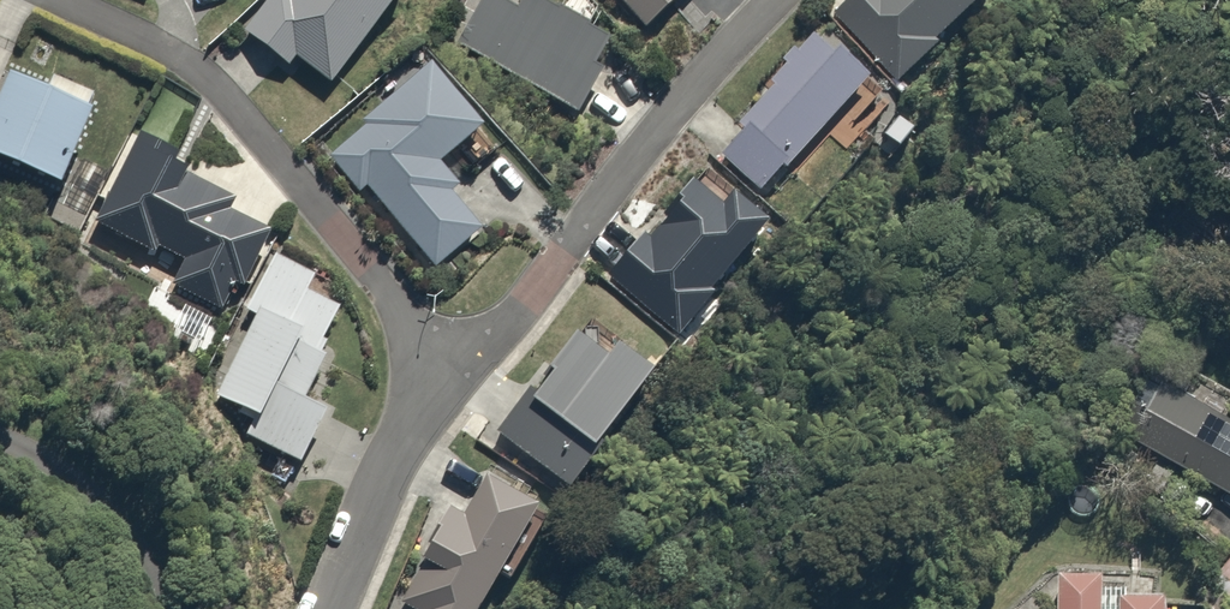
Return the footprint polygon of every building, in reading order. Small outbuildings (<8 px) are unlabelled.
[(245,34),(289,62),(293,56),(332,81),(384,0),(267,0),(245,34)] [(455,40),(575,110),(617,38),(551,0),(519,0),(517,4),(510,0),(479,0),(455,40)] [(645,28),(677,0),(620,0),(645,28)] [(833,10),(895,79),(939,39),(933,32),(968,0),(844,0),(833,10)] [(889,84),(820,25),(712,151),(762,194),(835,109),(854,125),(889,84)] [(63,175),(96,91),(10,56),(0,81),(0,150),(63,175)] [(433,59),(330,147),(363,185),(368,181),(433,258),(484,214),(455,179),(461,174),(440,150),(480,115),(433,59)] [(188,152),(139,131),(97,227),(155,253),(160,242),(179,250),(163,286),(221,310),(231,286),(245,292),(273,227),(228,208),(237,189),(182,165),(188,152)] [(724,201),(689,174),(606,283),(673,334),(766,213),(734,189),(724,201)] [(320,265),(274,245),(247,306),(251,308),(213,393),(257,413),(245,438),(296,461),(323,400),(304,391),(342,305),(309,290),(320,265)] [(650,362),(586,315),(487,451),(551,498),(650,362)] [(1160,373),(1129,434),(1229,486),(1229,409),(1160,373)] [(449,511),(405,602),(419,608),(475,608),(491,575),(508,583),(546,506),(486,476),(466,519),(449,511)] [(1050,566),(1051,608),(1160,608),(1160,582),(1103,583),(1102,565),(1050,566)]
